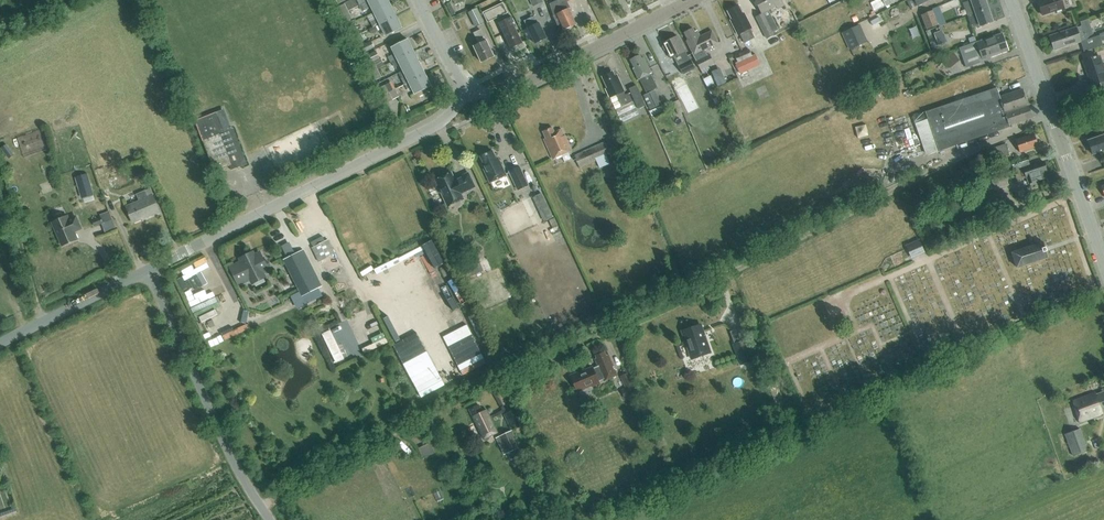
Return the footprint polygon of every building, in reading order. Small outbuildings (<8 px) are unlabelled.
[(388,0),(370,0),(369,1),(363,4),(366,10),(371,7),(374,13),(391,4),(388,0)] [(778,9),(784,6),(781,0),(755,0),(762,13),(777,6),(778,9)] [(971,0),(963,3),(965,8),(968,16),(976,13),(988,9),(985,0),(971,0)] [(1061,0),(1041,0),(1038,1),(1042,15),(1055,11),(1056,13),(1065,10),(1061,0)] [(508,13),(503,2),(483,12),(488,23),(508,13)] [(565,30),(576,24),(569,8),(567,9),(564,2),(558,5),(562,12),(553,16),(558,26),(562,24),(565,30)] [(343,14),(349,11),(345,3),(339,6),(343,14)] [(380,24),(396,16),(391,4),(374,13),(377,18),(370,22),(373,28),(380,24)] [(740,34),(744,43),(755,38),(750,29),(752,28),(744,13),(743,14),(739,6),(728,11),(732,19),(730,20),(738,35),(740,34)] [(475,27),(478,26),(485,23),(477,7),(468,11),(475,27)] [(988,9),(976,13),(968,16),(972,28),(980,26),(993,22),(988,9)] [(933,10),(921,15),(927,29),(939,25),(933,10)] [(353,18),(349,11),(343,14),(347,22),(353,18)] [(380,24),(386,36),(402,28),(396,16),(380,24)] [(524,31),(528,39),(532,37),(535,44),(547,38),(539,23),(538,23),(535,16),(524,21),(528,28),(524,31)] [(512,17),(499,23),(511,48),(523,43),(515,28),(517,27),(512,17)] [(1081,26),(1077,28),(1077,27),(1050,36),(1054,50),(1082,42),(1081,40),(1086,39),(1093,34),(1088,19),(1080,22),(1082,26),(1081,26)] [(767,21),(759,24),(767,39),(774,35),(772,32),(768,24),(768,23),(767,21)] [(868,42),(860,24),(841,32),(849,50),(868,42)] [(351,29),(355,37),(361,34),(357,26),(351,29)] [(693,28),(684,33),(689,41),(687,41),(701,70),(714,64),(709,54),(706,56),(704,51),(719,44),(712,30),(700,36),(697,30),(695,32),(693,28)] [(474,46),(482,62),(494,56),(487,40),(486,41),(481,30),(474,33),(479,44),(474,46)] [(989,59),(988,58),(1009,51),(1002,33),(983,40),(959,48),(966,67),(989,59)] [(362,37),(361,34),(355,37),(358,44),(364,42),(362,37)] [(664,45),(663,46),(665,50),(667,51),(671,59),(676,56),(680,65),(679,66),(683,74),(695,68),(690,57),(689,58),(678,36),(663,44),(664,45)] [(938,45),(945,43),(943,37),(936,39),(938,45)] [(408,39),(392,47),(395,54),(389,57),(392,62),(393,61),(398,59),(414,51),(408,39)] [(363,53),(375,47),(372,41),(360,47),(363,53)] [(367,62),(379,56),(376,49),(364,55),(367,62)] [(749,49),(735,56),(738,62),(735,63),(741,73),(760,64),(756,54),(752,55),(749,49)] [(400,65),(403,71),(420,62),(414,51),(393,61),(392,62),(395,67),(400,65)] [(943,60),(950,68),(959,60),(952,52),(943,60)] [(641,59),(640,55),(631,59),(635,68),(633,68),(639,80),(640,79),(647,93),(658,88),(651,74),(652,73),(644,57),(641,59)] [(1103,91),(1103,69),(1099,56),(1095,57),(1095,56),(1093,57),(1093,58),(1084,61),(1092,86),(1100,83),(1103,91)] [(368,64),(372,72),(378,69),(374,61),(368,64)] [(425,74),(420,62),(403,71),(399,73),(402,79),(405,84),(409,82),(425,74)] [(713,71),(719,85),(728,81),(721,67),(713,71)] [(378,69),(372,72),(376,80),(382,77),(380,72),(378,69)] [(614,77),(612,72),(603,76),(609,88),(606,89),(610,98),(616,95),(617,96),(611,99),(622,122),(639,114),(633,101),(629,93),(626,95),(624,91),(617,75),(614,77)] [(408,89),(412,87),(415,94),(431,86),(425,74),(405,84),(408,89)] [(713,78),(705,82),(707,87),(715,82),(713,78)] [(384,95),(390,92),(386,85),(380,88),(384,95)] [(639,109),(646,105),(636,85),(629,89),(639,109)] [(997,88),(926,112),(939,152),(1010,127),(1010,125),(1032,118),(1022,89),(1000,97),(997,88)] [(662,104),(655,90),(643,95),(650,110),(662,104)] [(390,92),(384,95),(388,103),(394,100),(390,92)] [(684,112),(679,100),(673,102),(678,114),(684,112)] [(669,108),(667,104),(650,111),(652,116),(669,108)] [(231,170),(247,164),(233,128),(224,131),(216,112),(195,121),(215,172),(230,166),(231,170)] [(553,128),(543,132),(546,139),(544,140),(553,159),(571,151),(562,129),(555,132),(553,128)] [(1020,152),(1039,146),(1034,134),(1016,140),(1020,152)] [(1088,141),(1093,154),(1103,151),(1103,135),(1088,141)] [(597,160),(611,153),(605,141),(575,155),(580,168),(597,161),(597,160)] [(12,151),(6,143),(0,147),(6,155),(12,151)] [(994,160),(1009,155),(1006,144),(990,149),(994,160)] [(480,157),(483,163),(481,164),(490,183),(506,175),(498,158),(496,159),(492,151),(480,157)] [(1030,166),(1028,160),(1013,165),(1015,171),(1021,170),(1023,177),(1026,176),(1027,177),(1029,184),(1045,178),(1043,172),(1047,171),(1044,162),(1030,166)] [(529,185),(520,165),(508,171),(517,191),(529,185)] [(990,178),(994,190),(1009,185),(1004,172),(990,178)] [(475,187),(469,173),(455,180),(451,173),(435,180),(448,206),(464,199),(461,194),(475,187)] [(90,181),(78,185),(82,198),(84,197),(94,195),(90,181)] [(133,222),(160,211),(150,188),(136,194),(139,201),(126,207),(133,222)] [(553,217),(542,192),(533,197),(544,221),(553,217)] [(78,239),(75,232),(82,229),(76,216),(69,220),(68,216),(52,222),(63,246),(78,239)] [(95,226),(103,222),(101,216),(92,219),(95,226)] [(918,240),(906,246),(910,255),(922,250),(918,240)] [(1017,267),(1048,257),(1048,256),(1047,252),(1045,247),(1044,243),(1044,242),(1012,252),(1014,257),(1013,257),(1015,263),(1017,267)] [(283,260),(302,296),(323,285),(304,249),(283,260)] [(240,259),(242,262),(230,268),(239,284),(250,279),(252,283),(265,277),(263,272),(268,270),(260,253),(255,256),(253,252),(244,256),(240,259)] [(484,270),(475,252),(464,257),(473,275),(484,270)] [(365,328),(367,332),(368,331),(370,336),(381,330),(375,318),(364,323),(366,327),(365,328)] [(683,331),(693,359),(710,353),(701,324),(683,331)] [(344,359),(330,330),(322,334),(336,363),(344,359)] [(735,344),(743,364),(753,360),(746,340),(735,344)] [(595,359),(598,365),(585,371),(585,369),(575,373),(575,375),(571,377),(578,391),(599,382),(599,381),(604,379),(604,381),(618,375),(609,354),(607,355),(605,352),(596,356),(597,358),(595,359)] [(638,393),(629,373),(621,376),(627,388),(624,389),(628,397),(638,393)] [(1096,395),(1095,393),(1073,401),(1080,422),(1100,414),(1103,413),(1103,412),(1103,411),(1103,392),(1096,395)] [(474,417),(473,417),(484,439),(498,432),(487,410),(483,412),(479,405),(470,409),(474,417)] [(518,409),(507,415),(512,426),(524,420),(518,409)] [(1065,434),(1074,456),(1088,450),(1080,429),(1065,434)] [(520,447),(512,431),(500,437),(508,452),(520,447)] [(423,455),(436,451),(433,442),(421,446),(423,455)]
